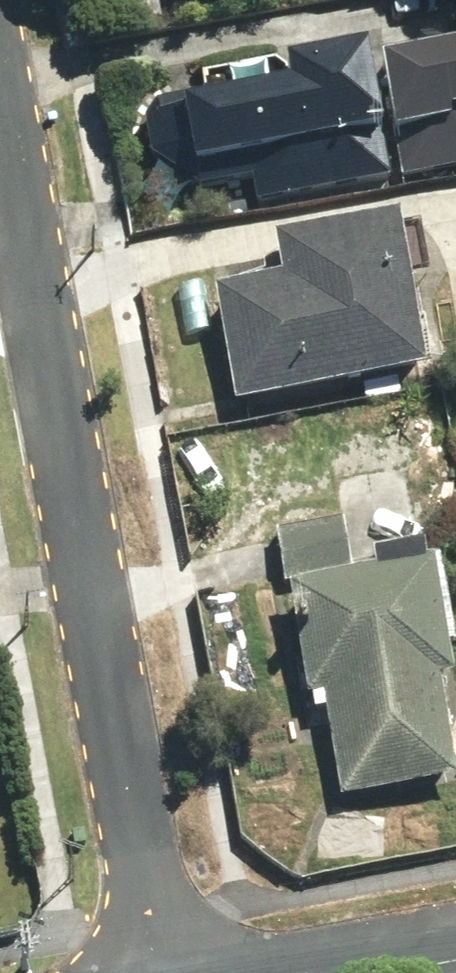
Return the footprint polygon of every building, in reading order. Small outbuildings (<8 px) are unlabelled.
[(390,141),(372,40),(279,57),(285,88),(188,106),(201,175),(390,141)] [(385,67),(397,138),(455,128),(455,55),(385,67)] [(428,380),(401,218),(276,239),(284,282),(219,293),(238,411),(428,380)] [(343,519),(275,529),(283,585),(351,576),(343,519)] [(294,590),(307,700),(328,697),(341,801),(455,787),(455,739),(449,679),(455,678),(455,670),(444,572),(294,590)]
